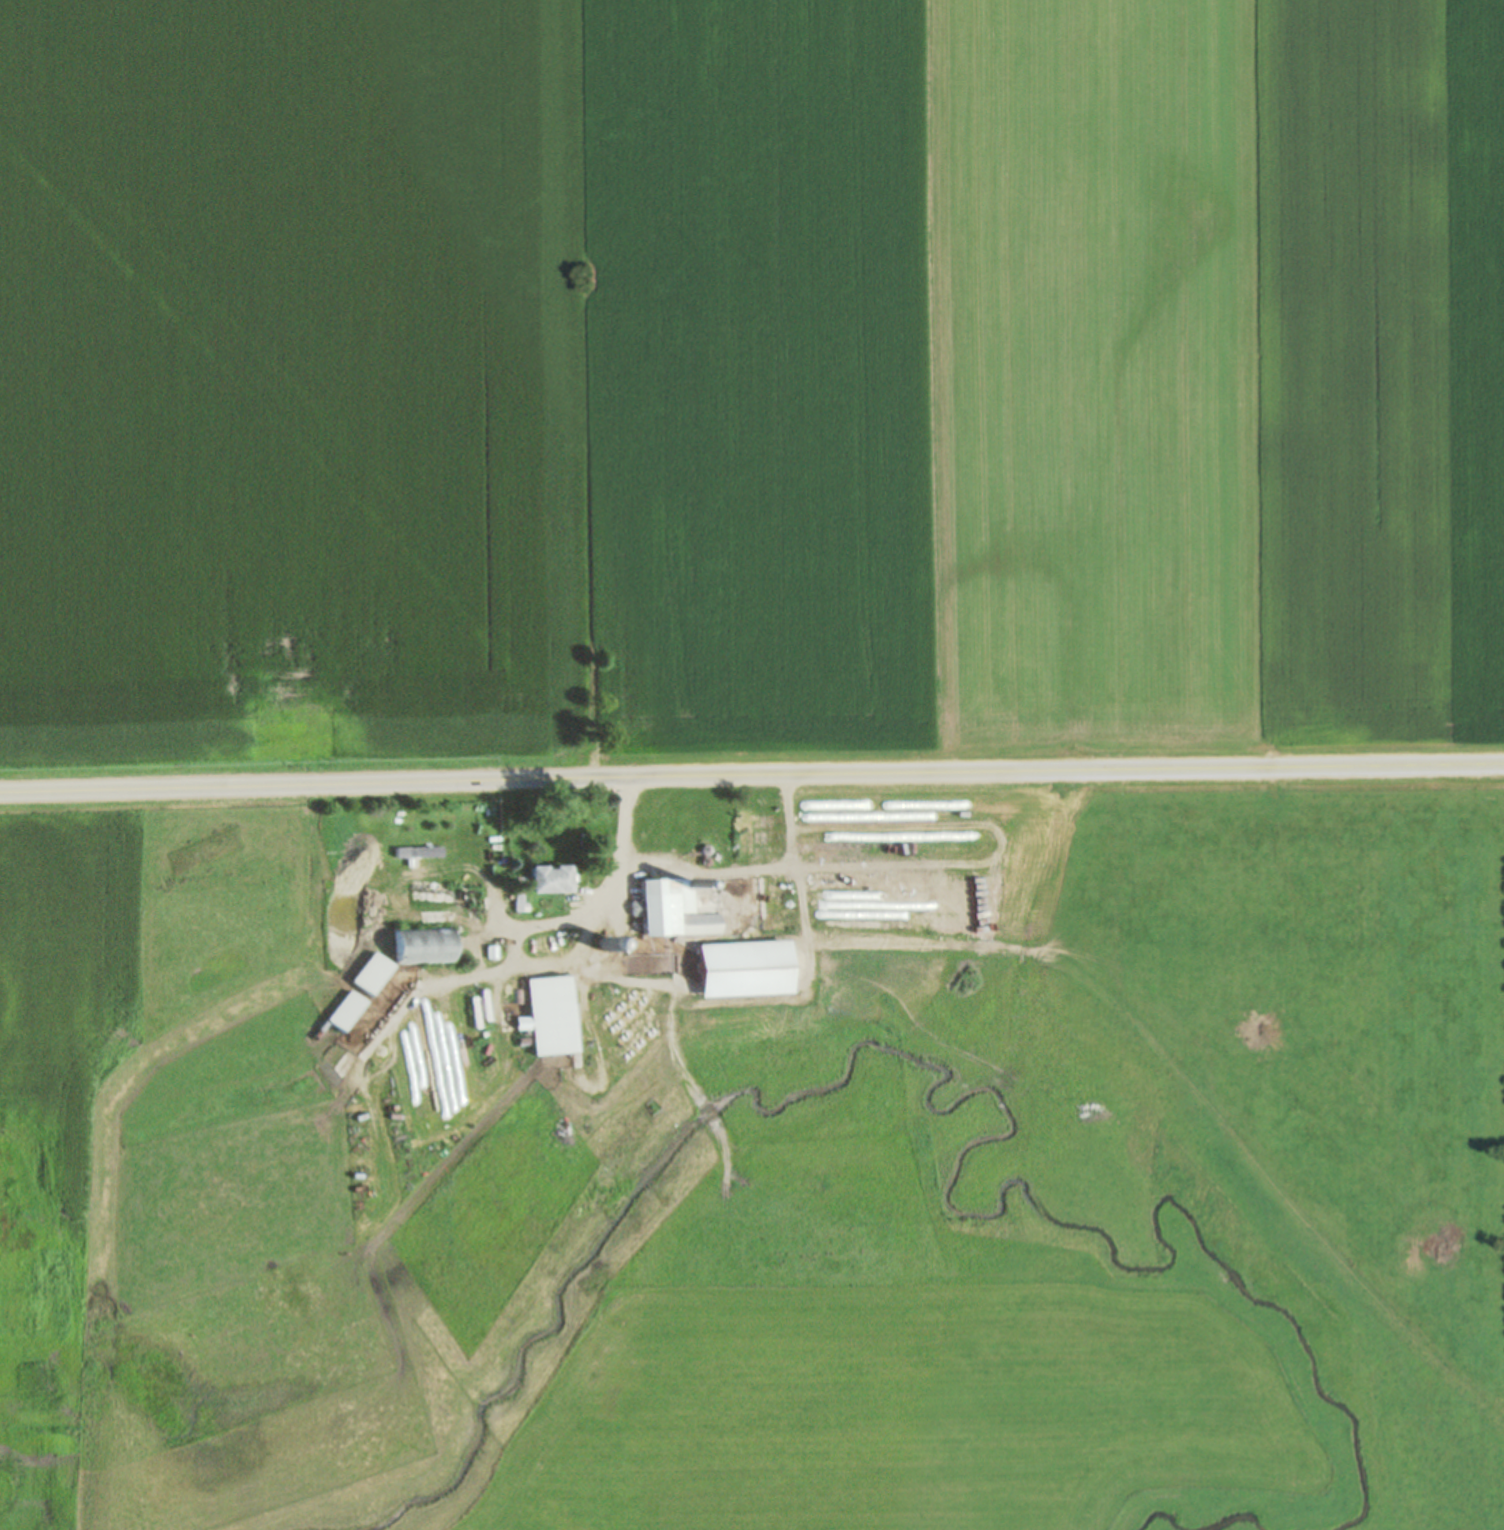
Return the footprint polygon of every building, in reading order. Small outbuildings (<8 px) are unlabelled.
[(442,847),(396,847),(396,858),(442,857),(442,847)] [(569,865),(553,865),(553,869),(544,870),(544,865),(529,866),(529,895),(570,893),(569,865)] [(690,878),(639,880),(639,901),(629,901),(630,916),(639,915),(640,936),(720,934),(719,913),(691,914),(690,878)] [(451,927),(452,962),(395,963),(394,929),(451,927)] [(373,951),(350,980),(368,996),(392,967),(373,951)] [(566,976),(525,979),(532,1055),(572,1052),(566,976)] [(349,991),(325,1020),(339,1032),(363,1003),(349,991)]
